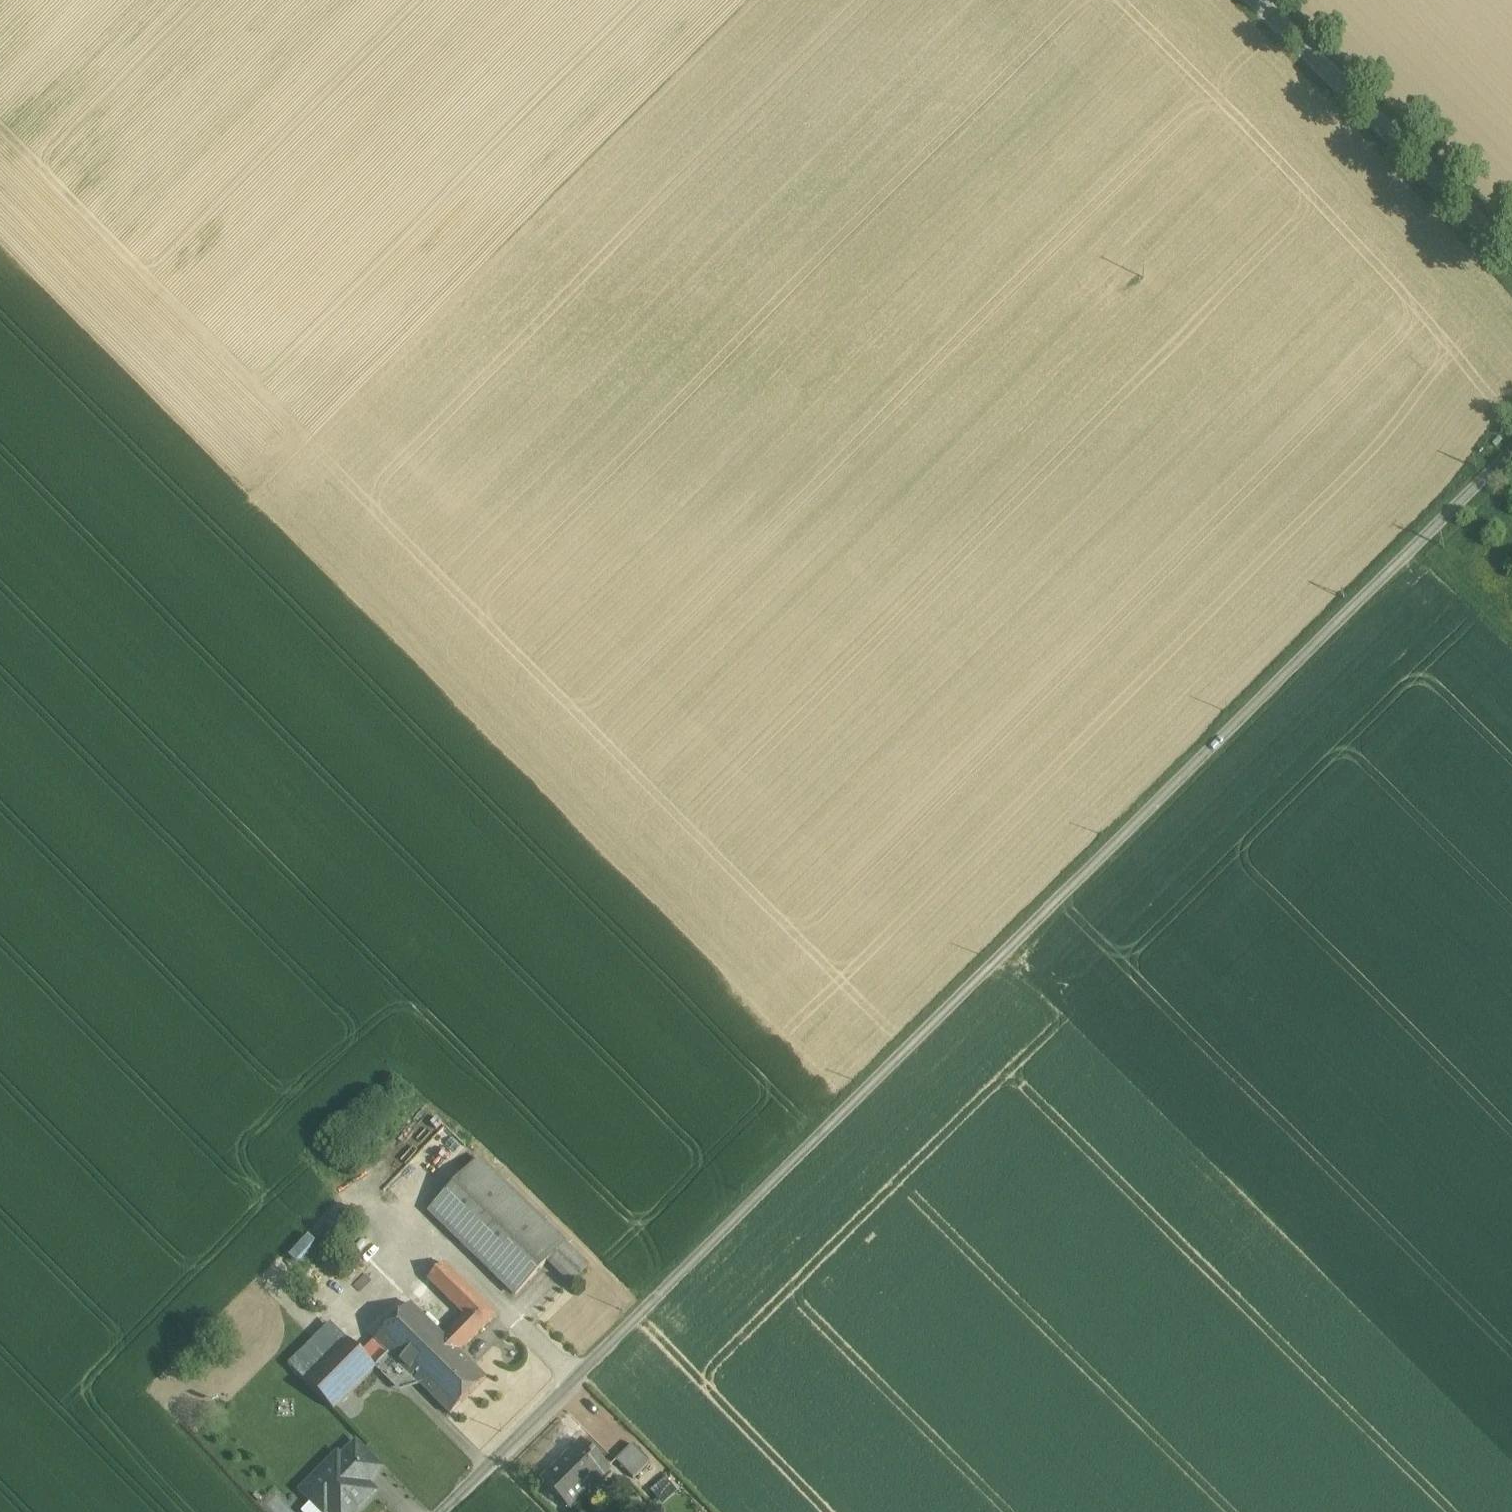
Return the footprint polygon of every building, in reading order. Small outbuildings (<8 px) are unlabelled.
[(445,1126),(387,1186),(408,1206),(466,1146),(445,1126)] [(566,1243),(480,1160),(430,1211),(516,1295),(548,1262),(566,1244),(566,1243)] [(588,1266),(566,1244),(548,1262),(570,1284),(588,1266)] [(411,1304),(376,1340),(420,1384),(455,1348),(460,1352),(496,1315),(444,1263),(428,1279),(465,1315),(444,1337),(411,1304)] [(331,1323),(289,1365),(306,1382),(348,1340),(331,1323)] [(348,1340),(306,1382),(334,1410),(376,1368),(348,1340)] [(460,1352),(455,1348),(420,1384),(451,1414),(486,1379),(460,1352)] [(583,1442),(543,1482),(569,1509),(609,1469),(583,1442)] [(650,1462),(633,1444),(616,1461),(634,1479),(650,1462)] [(301,1490),(323,1511),(327,1511),(328,1511),(355,1511),(359,1508),(356,1505),(373,1489),(367,1482),(341,1457),(334,1464),(330,1461),(301,1490)]
